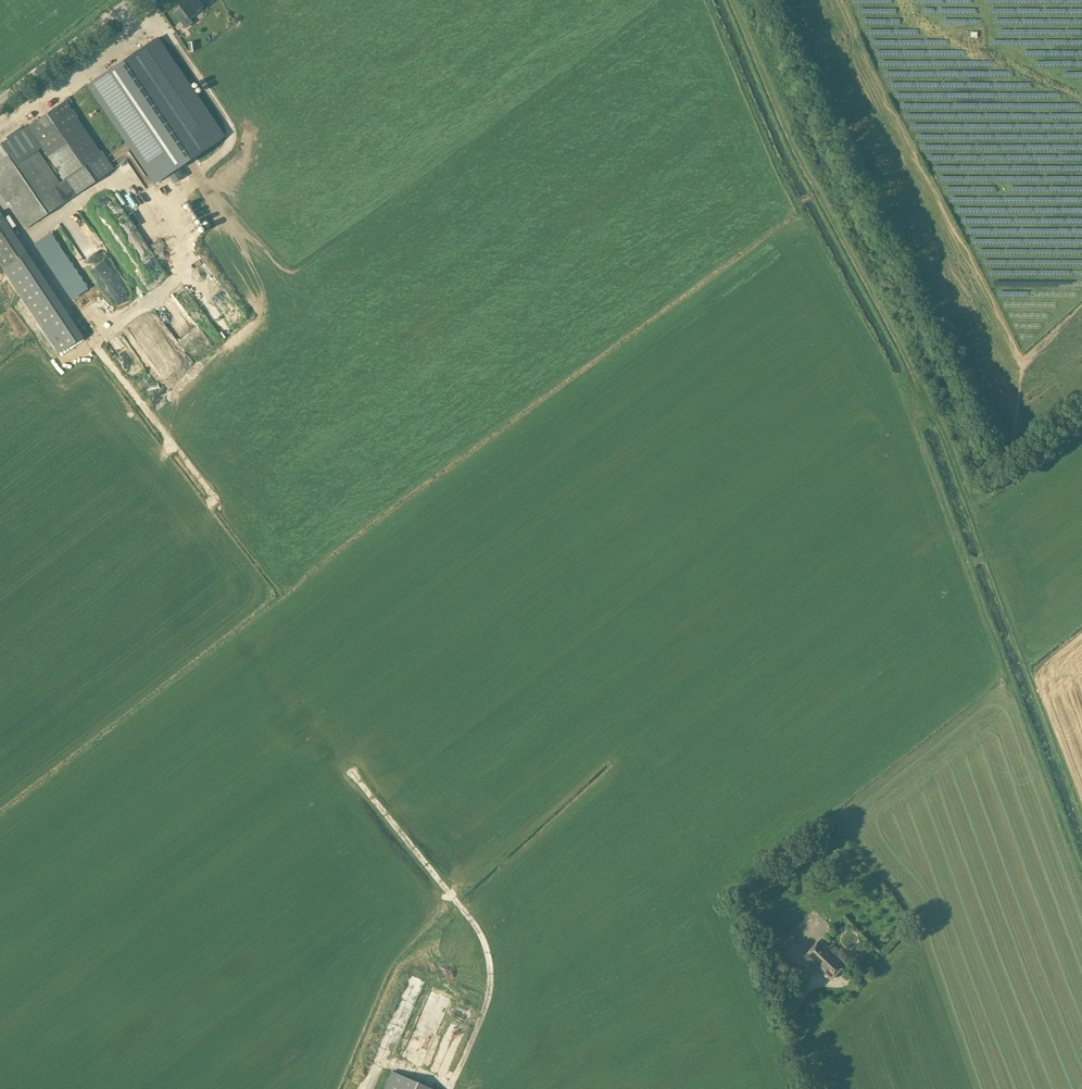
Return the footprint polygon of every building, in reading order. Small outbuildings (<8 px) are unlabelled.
[(176,2),(189,18),(212,0),(179,0),(176,2)] [(86,85),(154,185),(225,137),(157,37),(86,85)] [(38,151),(41,148),(27,127),(22,130),(21,128),(7,138),(8,140),(0,145),(0,192),(25,229),(113,170),(103,155),(66,101),(29,126),(65,179),(60,183),(38,151)] [(32,113),(19,118),(22,125),(35,119),(32,113)] [(3,269),(59,355),(83,337),(27,253),(0,212),(0,265),(3,269)] [(50,231),(32,242),(67,300),(85,289),(50,231)] [(748,914),(759,906),(750,895),(740,902),(748,914)] [(783,951),(801,936),(794,928),(776,943),(783,951)] [(835,955),(839,951),(833,945),(829,949),(820,941),(806,956),(832,980),(846,965),(835,955)] [(784,961),(793,970),(798,965),(789,956),(784,961)] [(384,1088),(433,1088),(392,1071),(384,1088)]
